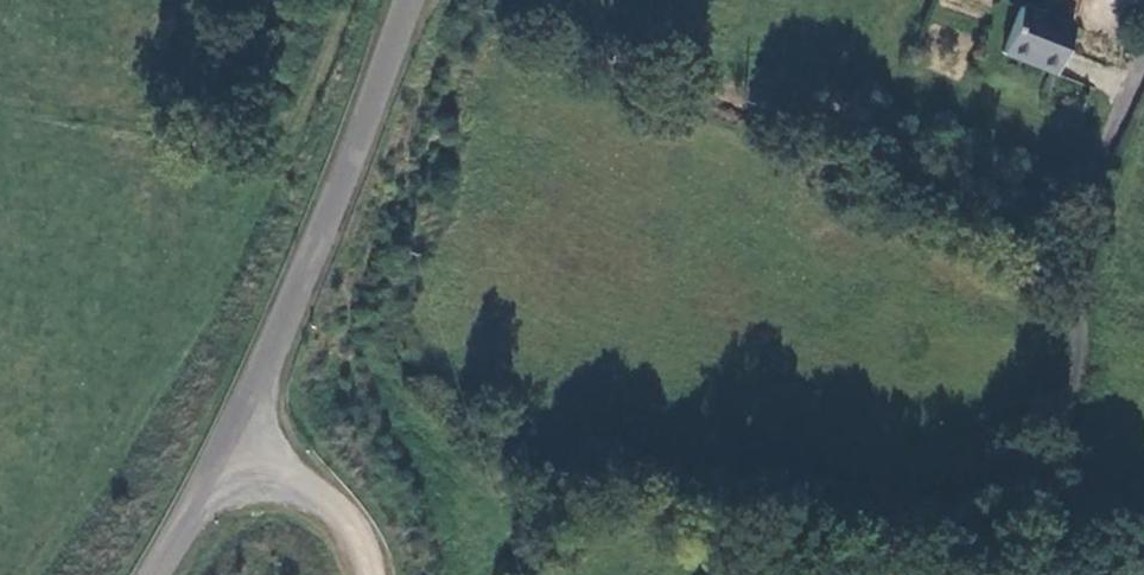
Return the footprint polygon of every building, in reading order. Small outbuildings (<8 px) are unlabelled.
[(1049,71),(1071,20),(1050,10),(1048,14),(1020,3),(1002,49),(1049,71)]
